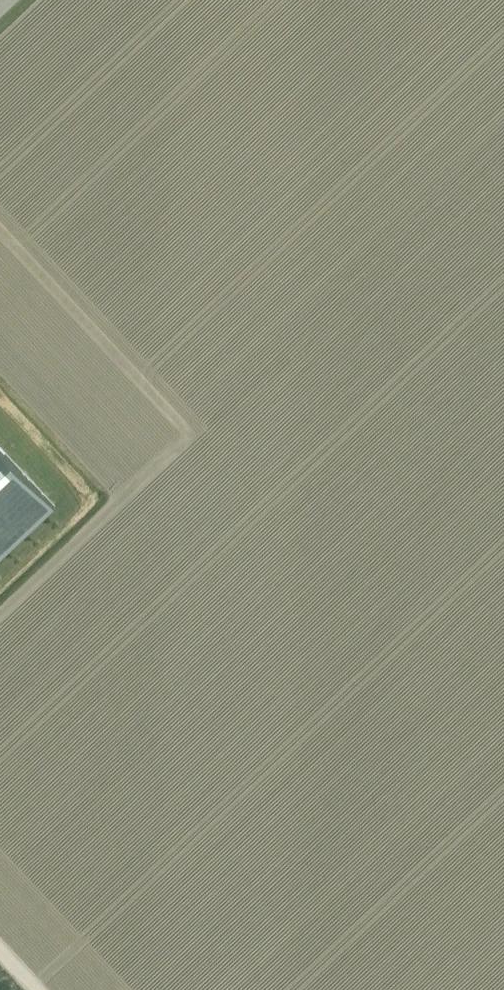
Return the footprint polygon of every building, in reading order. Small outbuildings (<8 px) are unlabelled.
[(55,506),(0,448),(0,557),(55,506)]
